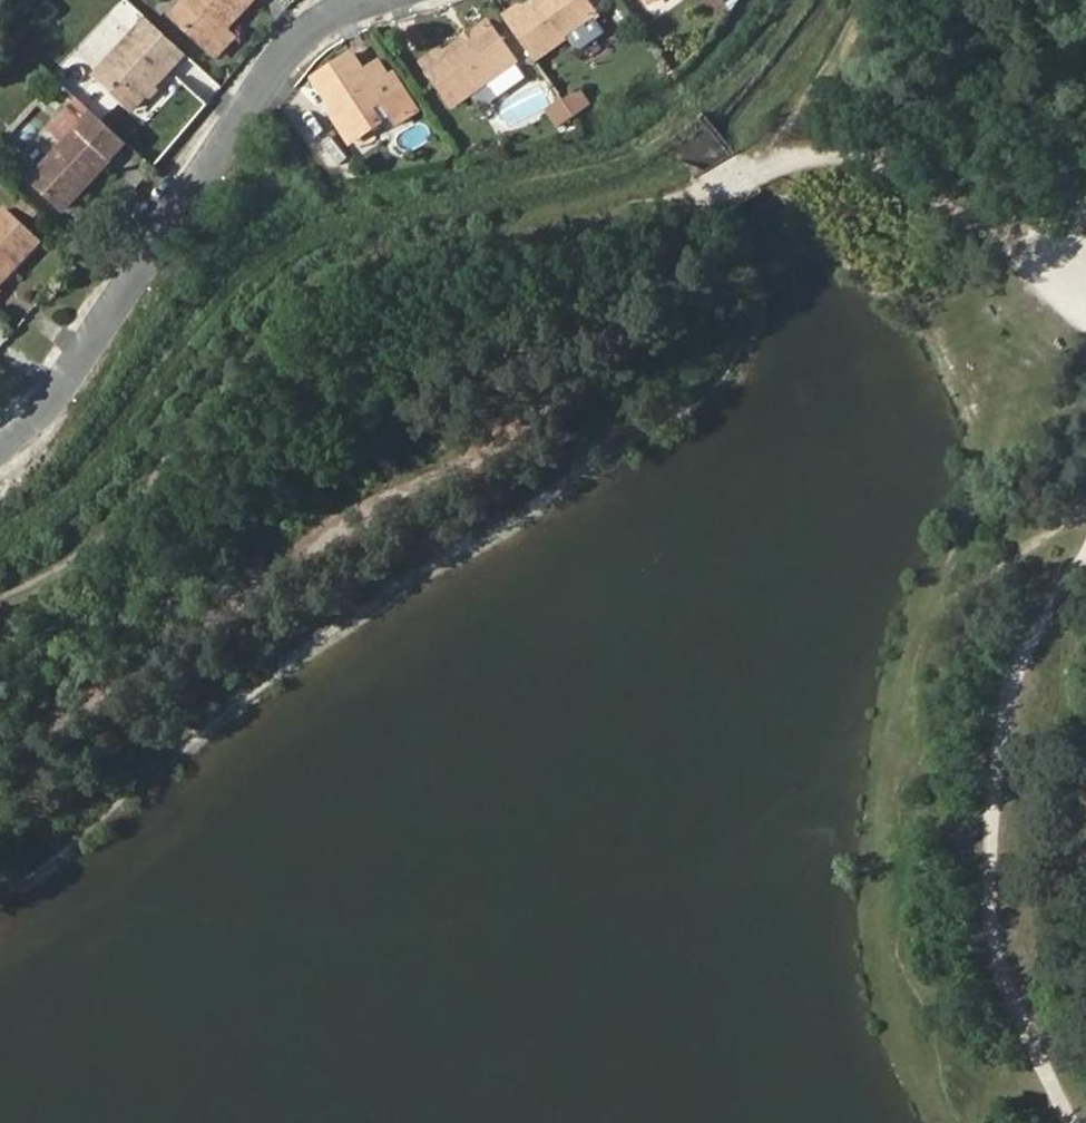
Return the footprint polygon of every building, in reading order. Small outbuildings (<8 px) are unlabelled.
[(173,16),(206,49),(224,30),(253,0),(188,0),(173,16)] [(506,20),(536,63),(599,18),(586,0),(543,0),(522,14),(520,11),(506,20)] [(438,53),(424,63),(454,107),(486,85),(494,96),(522,76),(514,65),(516,64),(490,25),(442,58),(438,53)] [(232,39),(224,30),(206,49),(215,56),(232,39)] [(146,95),(152,88),(168,70),(132,36),(95,76),(132,110),(146,95)] [(335,111),(349,135),(358,136),(379,123),(371,109),(382,101),(400,129),(422,114),(397,75),(389,79),(379,64),(364,73),(353,54),(315,78),(331,105),(340,98),(345,105),(335,111)] [(156,91),(152,88),(146,95),(150,98),(156,91)] [(580,88),(543,106),(553,127),(590,109),(580,88)] [(344,137),(349,135),(335,111),(331,114),(344,137)] [(126,146),(93,114),(30,182),(64,212),(126,146)] [(40,239),(11,211),(0,222),(0,281),(40,239)]
